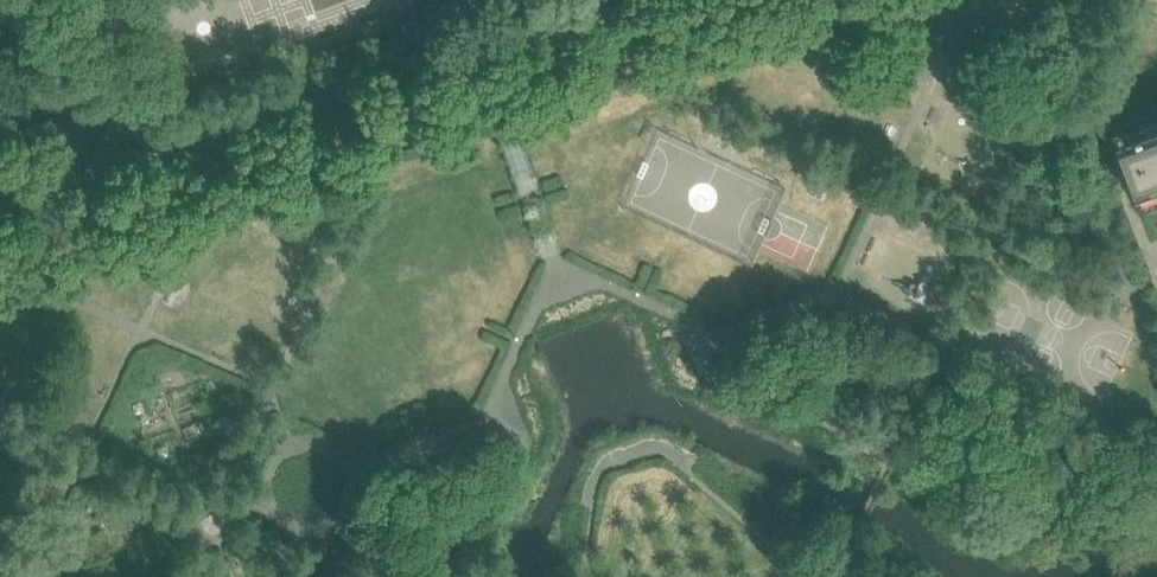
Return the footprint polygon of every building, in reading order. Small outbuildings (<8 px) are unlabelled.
[(1117,126),(1121,136),(1112,140),(1135,202),(1156,194),(1156,111),(1117,126)]
